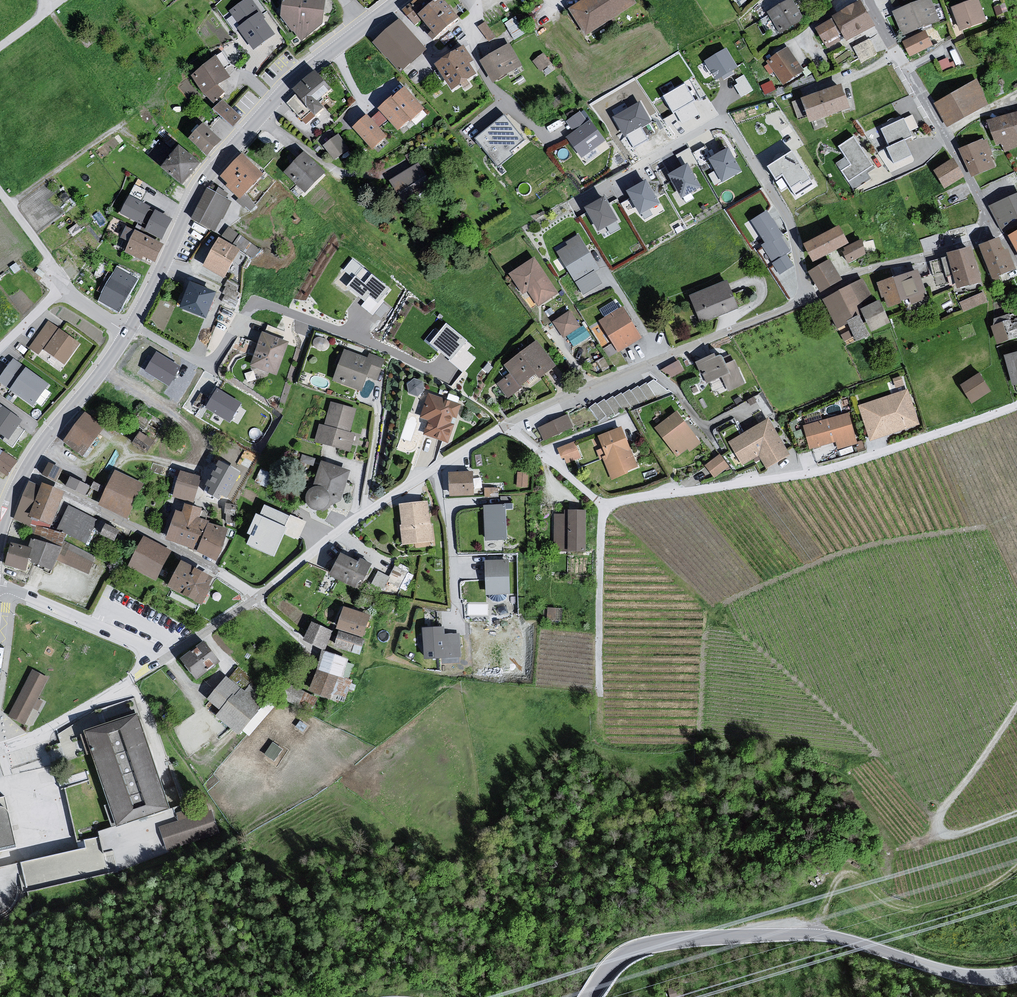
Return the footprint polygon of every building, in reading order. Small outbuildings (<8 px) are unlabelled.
[(252,0),(245,0),(229,12),(241,27),(237,29),(254,52),(276,35),(262,15),(263,14),(252,0)] [(323,0),(282,0),(280,22),(302,45),(321,30),(326,4),(323,0)] [(568,11),(585,40),(637,8),(631,0),(585,0),(568,11)] [(930,0),(892,14),(903,39),(941,24),(930,0)] [(950,10),(960,33),(987,23),(978,0),(976,0),(950,10)] [(791,1),(768,15),(782,38),(806,23),(791,1)] [(416,21),(435,41),(458,21),(438,2),(416,21)] [(860,4),(831,20),(845,44),(874,29),(860,4)] [(831,20),(815,31),(825,49),(841,39),(831,20)] [(398,23),(373,46),(400,73),(426,53),(398,23)] [(925,35),(902,45),(909,60),(932,51),(925,35)] [(870,37),(853,46),(861,60),(878,52),(870,37)] [(510,46),(479,64),(492,88),(522,67),(510,46)] [(726,48),(704,61),(715,80),(737,67),(726,48)] [(788,48),(768,63),(783,88),(803,73),(788,48)] [(434,68),(453,93),(479,77),(465,49),(434,68)] [(216,61),(189,80),(214,110),(224,97),(217,89),(230,82),(216,61)] [(742,95),(753,89),(745,73),(733,79),(742,95)] [(332,94),(314,75),(291,96),(294,100),(287,107),(304,121),(308,126),(322,114),(316,108),(332,94)] [(976,81),(934,105),(947,129),(988,106),(976,81)] [(684,83),(662,96),(673,113),(695,100),(684,83)] [(840,88),(799,101),(808,126),(850,112),(840,88)] [(404,91),(392,102),(409,123),(424,113),(404,91)] [(390,100),(377,112),(397,134),(409,123),(392,102),(390,100)] [(640,101),(612,117),(624,136),(651,121),(640,101)] [(588,122),(580,112),(567,122),(574,132),(566,137),(582,159),(606,141),(590,120),(588,122)] [(987,122),(995,148),(1001,147),(1004,155),(1016,149),(1016,114),(987,122)] [(524,140),(504,116),(475,140),(498,167),(513,155),(511,152),(524,140)] [(367,118),(351,131),(374,155),(387,141),(367,118)] [(912,137),(904,120),(881,131),(889,148),(887,149),(895,164),(912,156),(904,141),(912,137)] [(201,127),(188,143),(206,161),(221,144),(201,127)] [(339,132),(323,143),(335,159),(350,147),(339,132)] [(875,168),(855,138),(839,148),(846,158),(837,164),(854,190),(871,179),(867,173),(875,168)] [(159,139),(148,154),(157,160),(168,145),(159,139)] [(983,141),(958,152),(973,179),(995,169),(983,141)] [(742,173),(729,149),(710,160),(723,184),(742,173)] [(157,160),(162,164),(170,155),(165,151),(157,160)] [(176,151),(158,172),(181,190),(197,167),(176,151)] [(814,185),(793,152),(769,168),(777,181),(784,176),(797,196),(814,185)] [(305,155),(283,175),(306,197),(326,176),(305,155)] [(243,158),(219,180),(238,201),(263,179),(243,158)] [(953,161),(933,174),(945,192),(963,180),(953,161)] [(702,188),(689,165),(668,176),(682,200),(702,188)] [(420,166),(389,184),(405,209),(432,195),(420,166)] [(660,204),(647,181),(627,192),(641,216),(660,204)] [(208,193),(192,222),(216,236),(231,204),(208,193)] [(152,209),(130,197),(121,215),(143,226),(152,209)] [(989,210),(1004,237),(1016,231),(1016,197),(989,210)] [(619,221),(606,198),(586,209),(599,232),(619,221)] [(792,252),(766,212),(751,222),(765,244),(762,246),(773,264),(792,252)] [(172,221),(157,213),(147,232),(162,239),(172,221)] [(838,229),(803,247),(812,268),(848,247),(838,229)] [(136,232),(126,253),(141,260),(143,257),(153,262),(161,245),(136,232)] [(1007,239),(1016,255),(1016,234),(1007,239)] [(557,254),(576,285),(600,271),(578,238),(565,245),(566,247),(557,254)] [(218,241),(203,267),(223,282),(241,254),(218,241)] [(998,243),(979,249),(992,283),(1016,271),(1006,251),(1002,253),(998,243)] [(861,244),(842,253),(847,266),(867,257),(861,244)] [(971,249),(946,256),(958,291),(982,285),(971,249)] [(528,293),(539,308),(560,296),(536,259),(509,275),(523,297),(528,293)] [(830,262),(807,275),(817,291),(840,280),(830,262)] [(383,300),(390,291),(364,269),(347,289),(365,303),(361,307),(373,316),(385,302),(383,300)] [(101,302),(120,310),(139,279),(119,270),(101,302)] [(917,273),(876,285),(888,312),(926,296),(917,273)] [(861,282),(824,302),(837,331),(862,317),(859,312),(874,305),(861,282)] [(728,283),(688,298),(698,326),(739,309),(728,283)] [(215,296),(187,286),(179,312),(204,322),(215,296)] [(984,290),(960,300),(964,309),(988,299),(984,290)] [(614,300),(600,306),(603,313),(617,307),(614,300)] [(874,305),(859,312),(862,317),(870,336),(890,325),(879,304),(874,305)] [(623,309),(598,324),(618,354),(641,338),(623,309)] [(570,314),(554,324),(563,338),(579,330),(570,314)] [(992,322),(994,327),(990,328),(997,347),(1016,340),(1016,315),(992,322)] [(472,345),(448,325),(431,345),(463,373),(475,359),(466,352),(472,345)] [(80,346),(58,331),(43,352),(65,368),(80,346)] [(290,344),(262,334),(250,369),(277,377),(290,344)] [(557,368),(536,343),(503,368),(510,377),(497,385),(507,400),(536,375),(540,381),(557,368)] [(344,352),(332,382),(362,393),(368,378),(379,382),(386,361),(370,355),(368,360),(344,352)] [(180,367),(157,354),(146,373),(169,387),(180,367)] [(1003,357),(1012,387),(1016,386),(1016,354),(1003,357)] [(713,356),(695,363),(706,384),(722,379),(729,376),(726,368),(721,357),(714,359),(713,356)] [(680,359),(663,366),(667,376),(684,369),(680,359)] [(14,360),(0,379),(0,384),(33,408),(50,386),(14,360)] [(734,363),(726,368),(729,376),(722,379),(732,393),(745,385),(734,363)] [(894,376),(896,384),(904,382),(902,374),(894,376)] [(979,376),(960,387),(972,406),(990,394),(979,376)] [(410,393),(424,391),(422,377),(409,379),(410,393)] [(591,405),(597,420),(654,395),(647,380),(591,405)] [(242,404),(217,390),(206,409),(230,424),(242,404)] [(920,426),(909,391),(858,408),(869,444),(920,426)] [(462,408),(427,396),(420,422),(429,424),(423,437),(448,445),(462,408)] [(323,428),(318,427),(315,444),(351,454),(354,436),(352,435),(358,411),(331,403),(323,428)] [(0,404),(0,434),(9,440),(23,420),(0,404)] [(63,442),(83,458),(105,430),(86,414),(63,442)] [(848,414),(803,428),(809,452),(836,444),(837,452),(858,446),(848,414)] [(567,415),(537,429),(543,443),(574,429),(567,415)] [(676,415),(654,431),(677,461),(688,451),(690,455),(701,446),(676,415)] [(768,421),(727,444),(742,468),(759,457),(766,471),(790,457),(768,421)] [(621,429),(597,439),(599,447),(594,450),(598,460),(600,459),(612,483),(637,468),(621,429)] [(140,430),(134,440),(148,449),(154,439),(140,430)] [(574,444),(558,450),(562,461),(566,461),(568,466),(582,458),(574,444)] [(8,478),(17,462),(0,451),(0,473),(8,478)] [(719,456),(705,468),(714,480),(730,469),(719,456)] [(219,461),(203,491),(219,500),(222,495),(228,498),(241,473),(219,461)] [(350,474),(320,463),(311,490),(314,489),(318,488),(322,489),(326,492),(328,495),(329,499),(329,503),(341,502),(350,474)] [(48,465),(41,476),(58,485),(63,473),(48,465)] [(143,485),(115,472),(98,506),(127,522),(143,485)] [(200,478),(180,473),(173,500),(194,505),(200,478)] [(472,474),(448,475),(450,498),(474,497),(472,474)] [(70,475),(66,484),(86,493),(90,483),(70,475)] [(39,487),(28,483),(14,522),(30,529),(34,523),(26,519),(39,487)] [(62,497),(39,487),(26,519),(34,523),(50,531),(62,497)] [(318,513),(322,512),(326,510),(328,506),(329,503),(329,499),(328,495),(326,492),(322,489),(318,488),(314,489),(311,490),(308,493),(306,496),(305,500),(305,504),(307,508),(310,511),(314,513),(318,513)] [(398,506),(403,548),(434,546),(428,503),(398,506)] [(181,514),(175,512),(166,539),(196,551),(207,524),(200,521),(202,510),(184,504),(181,514)] [(290,517),(265,506),(260,517),(257,516),(248,536),(251,537),(247,547),(276,559),(286,535),(299,541),(307,522),(291,516),(290,517)] [(506,506),(483,507),(485,542),(507,541),(506,506)] [(98,521),(68,507),(57,531),(87,544),(98,521)] [(232,521),(235,513),(228,510),(225,519),(232,521)] [(586,512),(568,512),(567,515),(555,515),(555,552),(586,554),(586,512)] [(105,522),(100,534),(115,539),(120,528),(105,522)] [(228,530),(207,524),(196,551),(215,562),(228,530)] [(143,538),(128,568),(157,583),(172,554),(143,538)] [(61,549),(32,541),(28,549),(32,551),(29,562),(51,575),(61,549)] [(28,549),(10,545),(4,568),(26,573),(29,562),(32,551),(28,549)] [(327,578),(355,591),(372,566),(360,560),(358,562),(339,554),(327,578)] [(377,569),(373,581),(384,585),(386,580),(400,585),(407,566),(395,561),(390,574),(377,569)] [(509,561),(485,562),(485,597),(510,597),(509,561)] [(180,562),(166,585),(201,605),(212,579),(180,562)] [(407,589),(413,572),(406,570),(401,587),(407,589)] [(343,608),(336,631),(363,640),(370,618),(343,608)] [(311,623),(304,641),(324,653),(333,633),(311,623)] [(445,628),(423,629),(425,660),(462,658),(460,634),(445,635),(445,628)] [(363,640),(338,633),(334,648),(361,655),(363,640)] [(202,643),(178,661),(194,684),(219,664),(202,643)] [(324,653),(322,652),(310,691),(343,706),(353,684),(344,681),(350,661),(324,653)] [(239,678),(245,671),(238,665),(232,672),(239,678)] [(50,680),(32,672),(8,718),(24,728),(50,680)] [(226,679),(206,701),(219,713),(215,719),(239,738),(270,698),(254,683),(244,693),(226,679)] [(103,728),(84,735),(116,830),(170,812),(149,749),(152,749),(136,701),(98,714),(103,728)] [(279,749),(269,746),(266,754),(276,757),(279,749)] [(0,867),(0,916),(8,911),(19,894),(109,872),(86,782),(63,788),(78,848),(0,867)] [(17,849),(6,798),(0,800),(0,853),(17,849)] [(180,823),(161,831),(169,854),(218,836),(210,814),(194,820),(191,811),(177,816),(180,823)] [(668,989),(670,996),(684,996),(685,996),(682,986),(668,989)]
